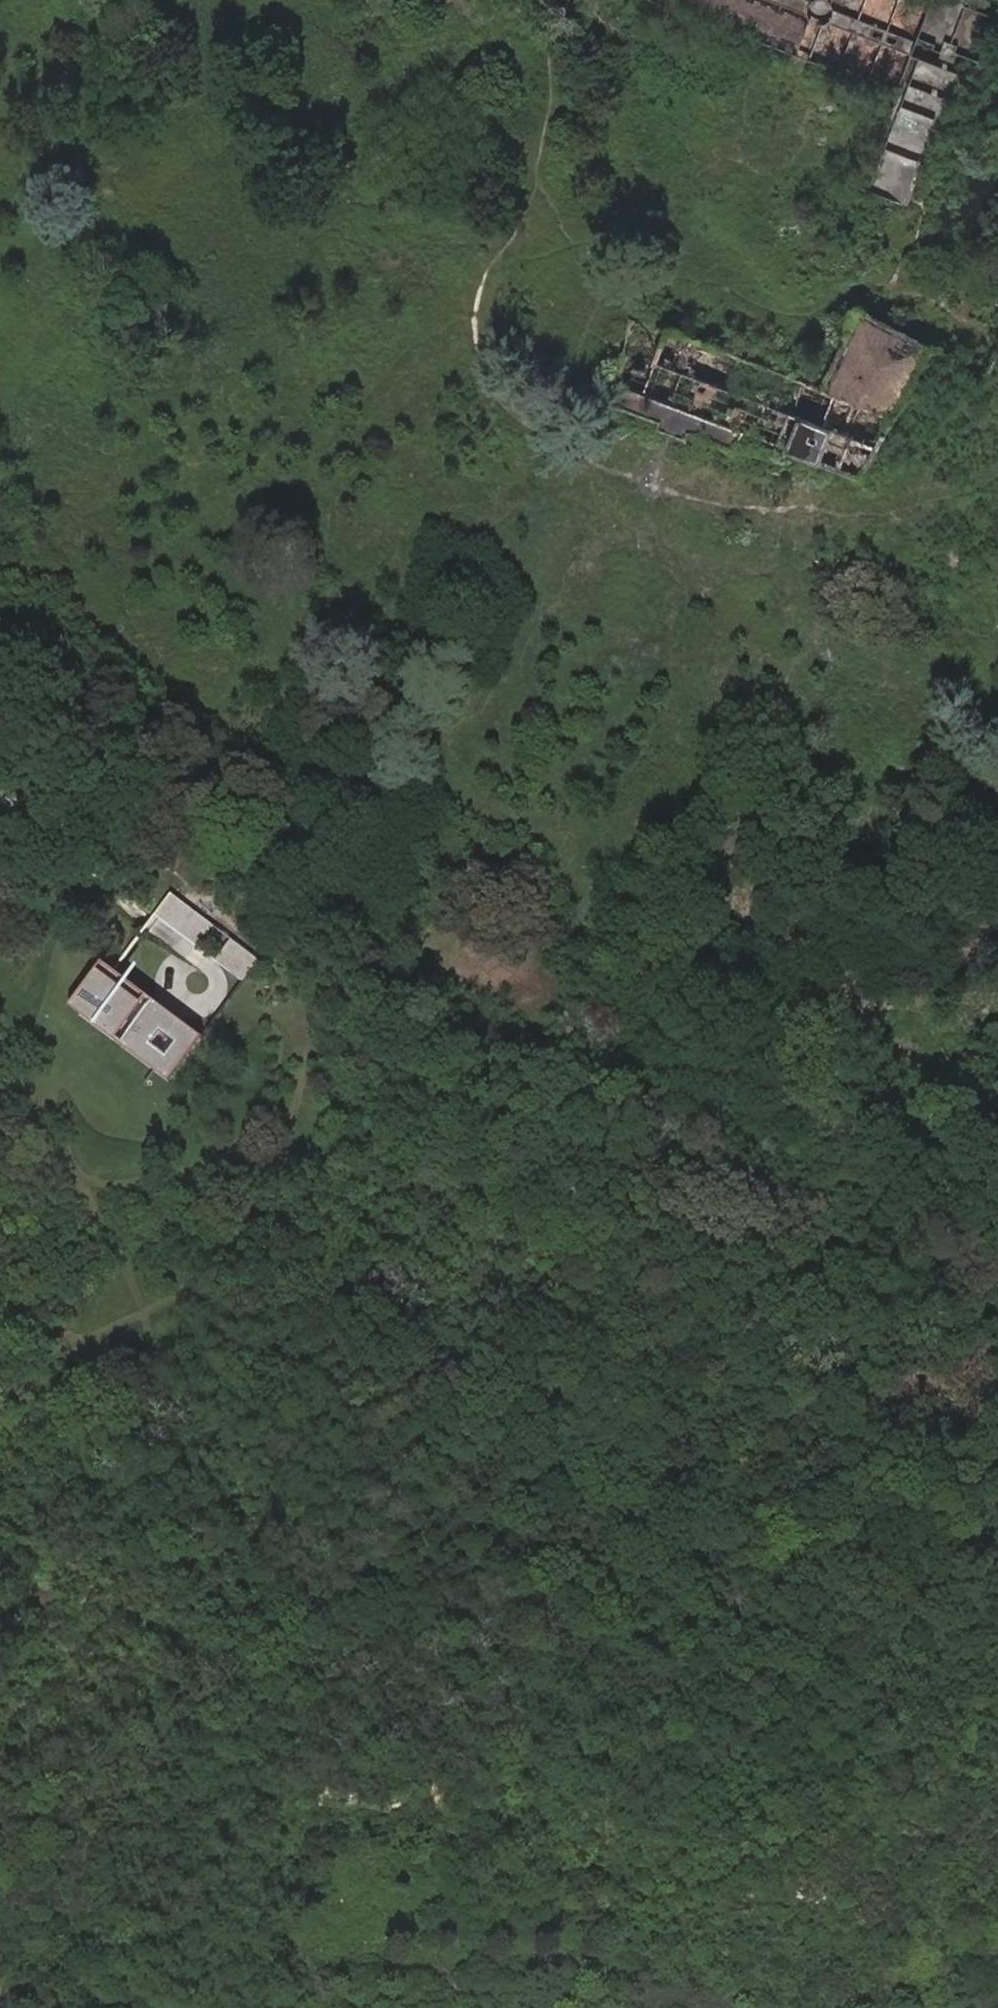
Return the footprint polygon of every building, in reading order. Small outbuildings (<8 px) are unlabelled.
[(927,0),(926,0),(650,0),(892,92),(927,0)] [(927,0),(892,92),(855,188),(913,210),(964,76),(976,80),(997,22),(997,0),(927,0)] [(861,478),(932,346),(885,321),(860,309),(822,387),(668,328),(667,331),(630,318),(619,386),(742,433),(739,441),(785,459),(788,451),(807,458),(861,478)] [(742,433),(619,386),(612,405),(659,422),(656,429),(686,440),(689,434),(735,451),(739,441),(742,433)] [(198,949),(214,927),(170,895),(154,916),(198,949)] [(243,983),(260,961),(230,940),(214,961),(243,983)] [(167,1083),(201,1038),(112,972),(100,963),(68,1008),(167,1083)]
